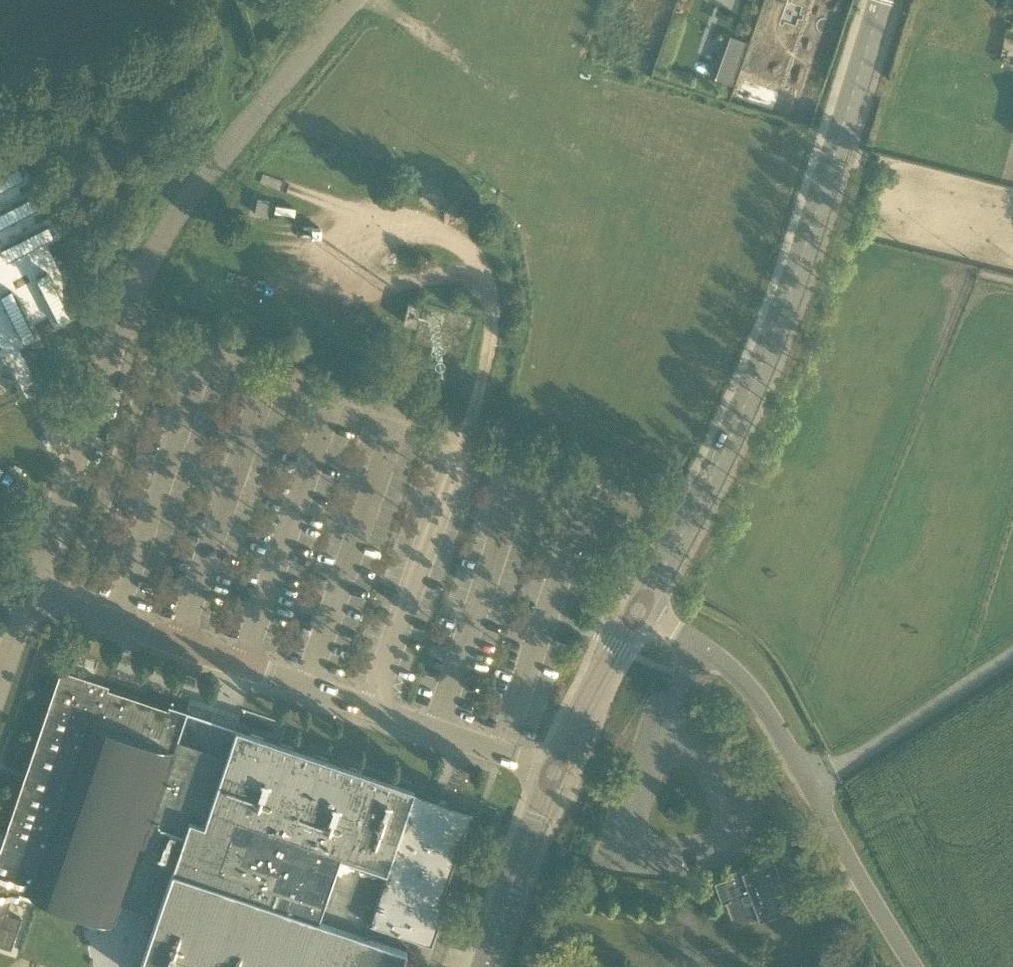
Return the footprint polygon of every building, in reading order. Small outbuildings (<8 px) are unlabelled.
[(720,64),(715,78),(731,84),(736,69),(720,64)] [(0,176),(0,196),(22,185),(14,170),(0,176)] [(0,213),(0,233),(37,214),(29,198),(0,213)] [(0,251),(0,260),(4,266),(52,242),(45,229),(0,251)] [(412,324),(415,325),(420,306),(408,303),(403,322),(406,323),(412,324)] [(59,671),(0,844),(0,944),(10,948),(20,918),(6,913),(14,890),(113,924),(127,885),(161,897),(137,966),(399,966),(406,947),(370,935),(372,930),(366,928),(369,920),(414,787),(413,787),(236,726),(226,755),(178,739),(187,710),(168,703),(168,704),(169,705),(168,708),(107,688),(108,684),(86,677),(85,680),(59,671)] [(437,795),(414,787),(369,920),(430,941),(444,901),(439,899),(470,809),(471,809),(471,807),(447,799),(448,796),(447,796),(446,799),(438,796),(439,793),(438,793),(437,795)] [(732,874),(714,881),(722,901),(729,898),(732,906),(733,907),(737,919),(748,915),(749,915),(756,912),(759,920),(783,911),(782,910),(779,901),(788,898),(786,893),(773,859),(742,870),(741,871),(734,874),(733,874),(732,874)]
